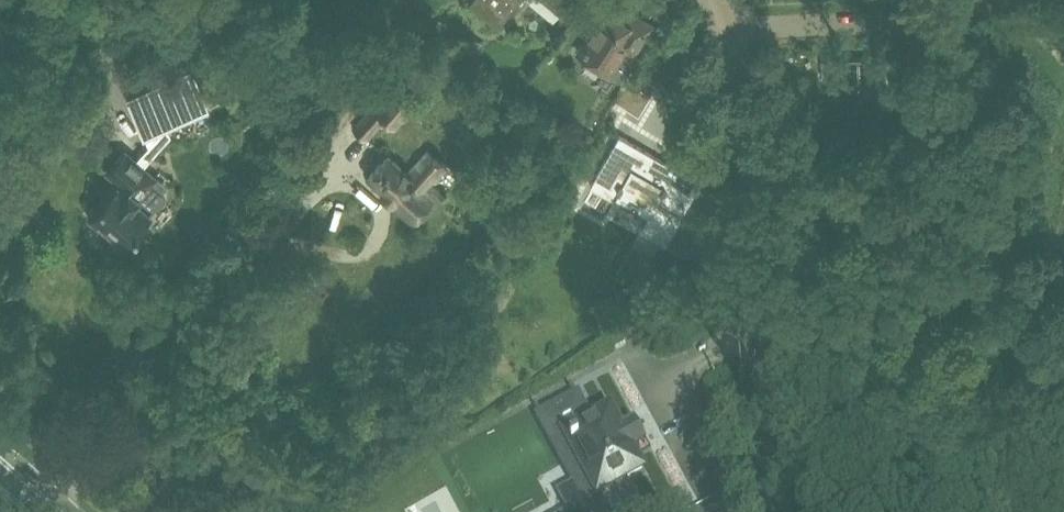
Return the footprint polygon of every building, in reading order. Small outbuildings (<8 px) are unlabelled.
[(469,4),(493,24),(502,12),(508,17),(517,6),(516,5),(521,0),(472,0),(469,4)] [(561,10),(569,0),(549,0),(561,10)] [(579,53),(607,70),(609,71),(611,76),(618,80),(623,79),(633,62),(631,58),(652,22),(631,10),(626,17),(611,8),(594,36),(590,33),(579,53)] [(644,78),(632,71),(617,96),(643,111),(658,86),(644,78)] [(167,187),(143,166),(170,135),(167,128),(209,109),(192,72),(127,101),(143,138),(159,131),(160,135),(137,161),(125,151),(108,170),(118,179),(109,189),(111,191),(97,207),(95,206),(89,212),(100,222),(99,223),(98,225),(98,226),(98,228),(98,230),(98,231),(98,233),(99,235),(100,236),(101,237),(103,238),(105,240),(108,240),(111,240),(113,239),(115,238),(116,237),(117,236),(126,244),(141,228),(143,229),(148,223),(146,222),(152,215),(151,214),(158,206),(164,204),(166,200),(166,196),(164,191),(167,187)] [(371,107),(352,129),(368,143),(388,121),(396,129),(415,107),(393,88),(374,110),(371,107)] [(588,149),(596,134),(591,131),(582,133),(577,143),(588,149)] [(705,176),(679,161),(675,168),(620,135),(591,186),(615,200),(619,194),(650,212),(640,229),(641,230),(642,228),(666,242),(665,244),(666,244),(705,176)] [(419,212),(424,217),(446,193),(433,181),(447,166),(429,149),(407,173),(387,155),(369,176),(385,190),(382,192),(393,202),(393,201),(413,219),(419,212)] [(623,481),(642,470),(632,451),(640,447),(629,426),(621,430),(610,410),(591,421),(583,407),(558,421),(566,434),(565,435),(571,446),(572,446),(577,455),(593,447),(602,465),(575,479),(585,499),(560,511),(640,511),(623,481)]
